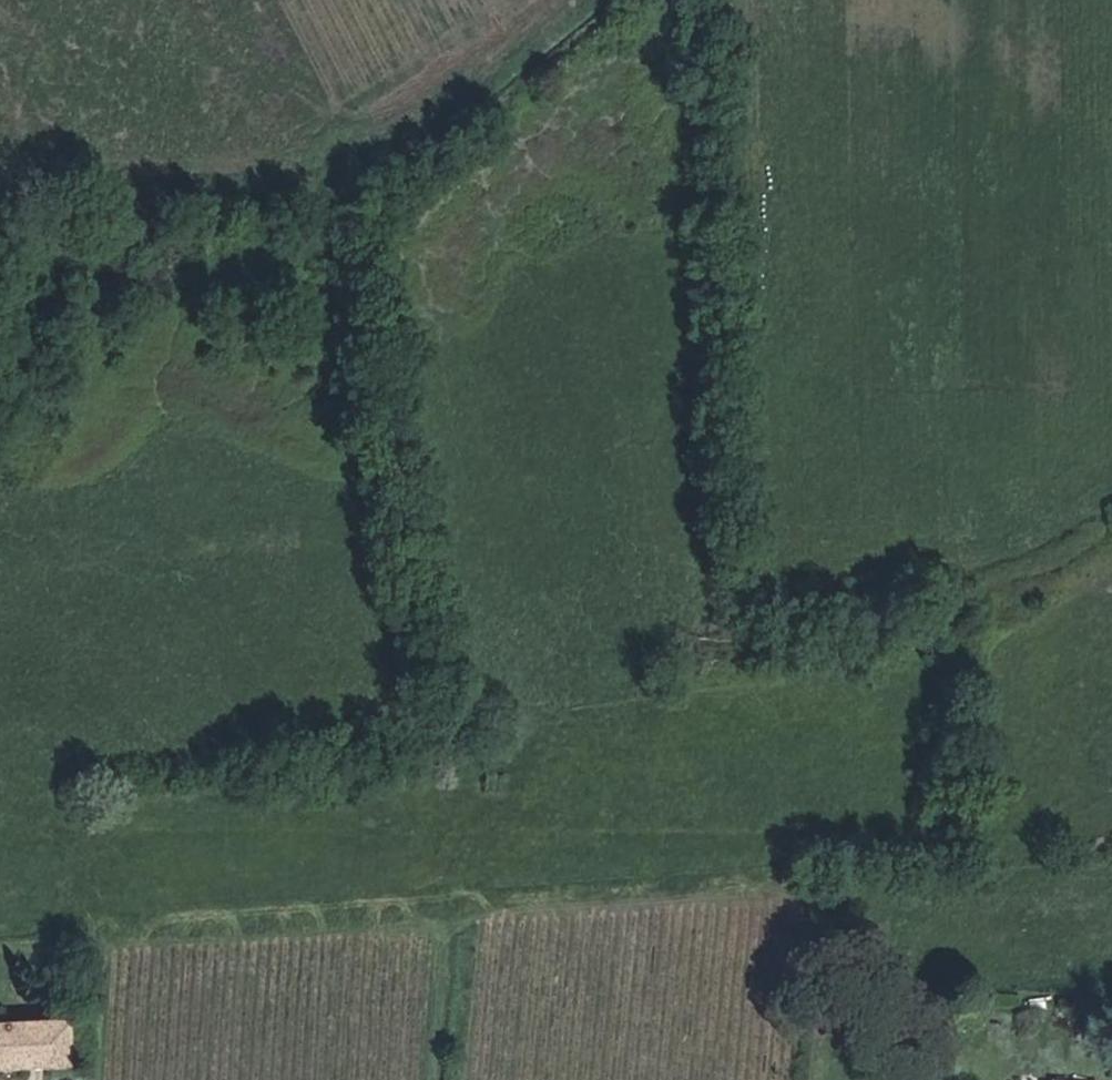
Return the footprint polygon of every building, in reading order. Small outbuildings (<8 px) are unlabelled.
[(0,1020),(0,1070),(63,1067),(61,1019),(0,1020)]
